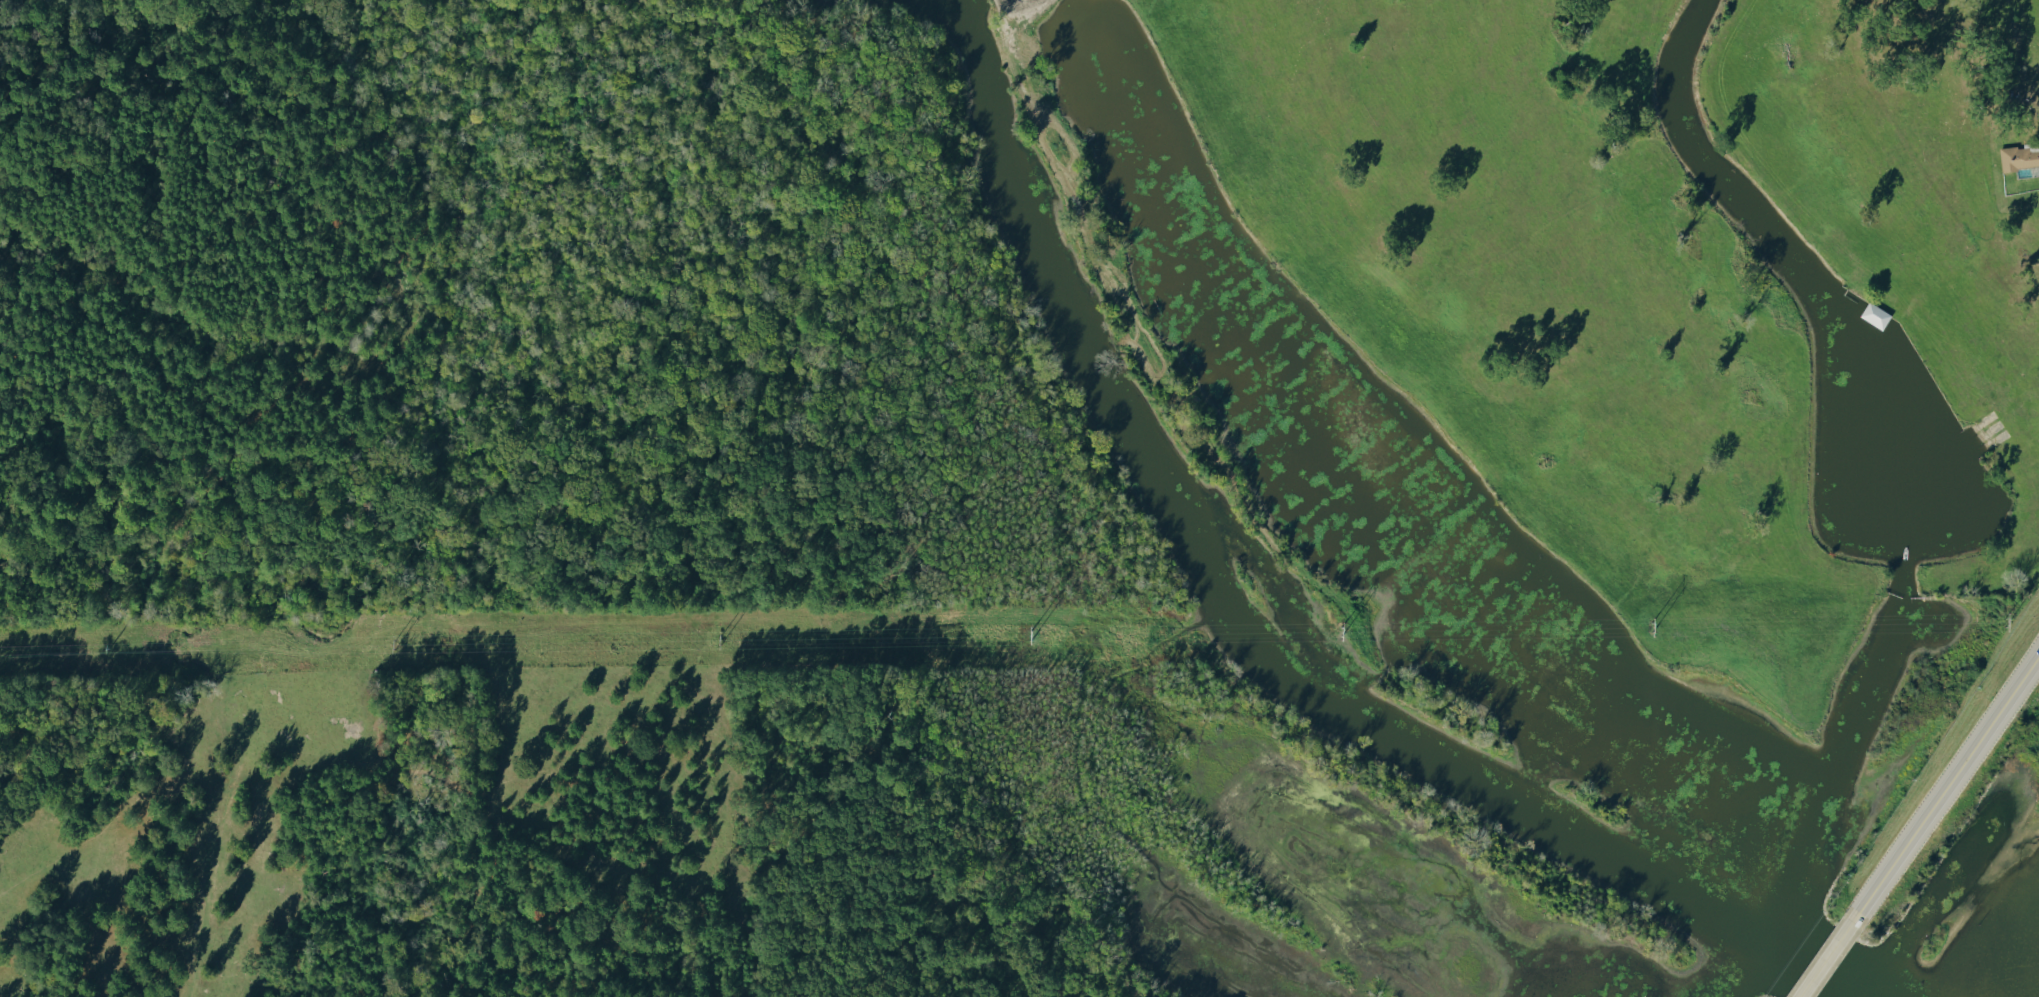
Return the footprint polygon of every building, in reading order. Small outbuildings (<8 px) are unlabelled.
[(1888,313),(1864,301),(1856,317),(1880,330),(1888,313)]
